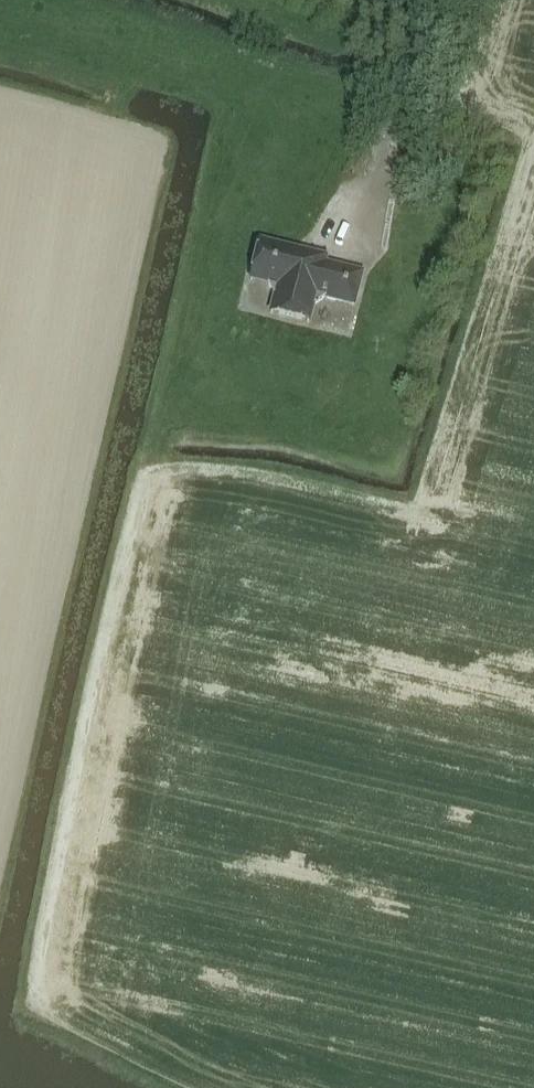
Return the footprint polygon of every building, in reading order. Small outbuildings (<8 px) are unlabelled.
[(252,277),(269,281),(276,293),(272,310),(310,320),(314,303),(326,296),(355,303),(363,270),(326,261),(327,255),(261,239),(252,277)]
